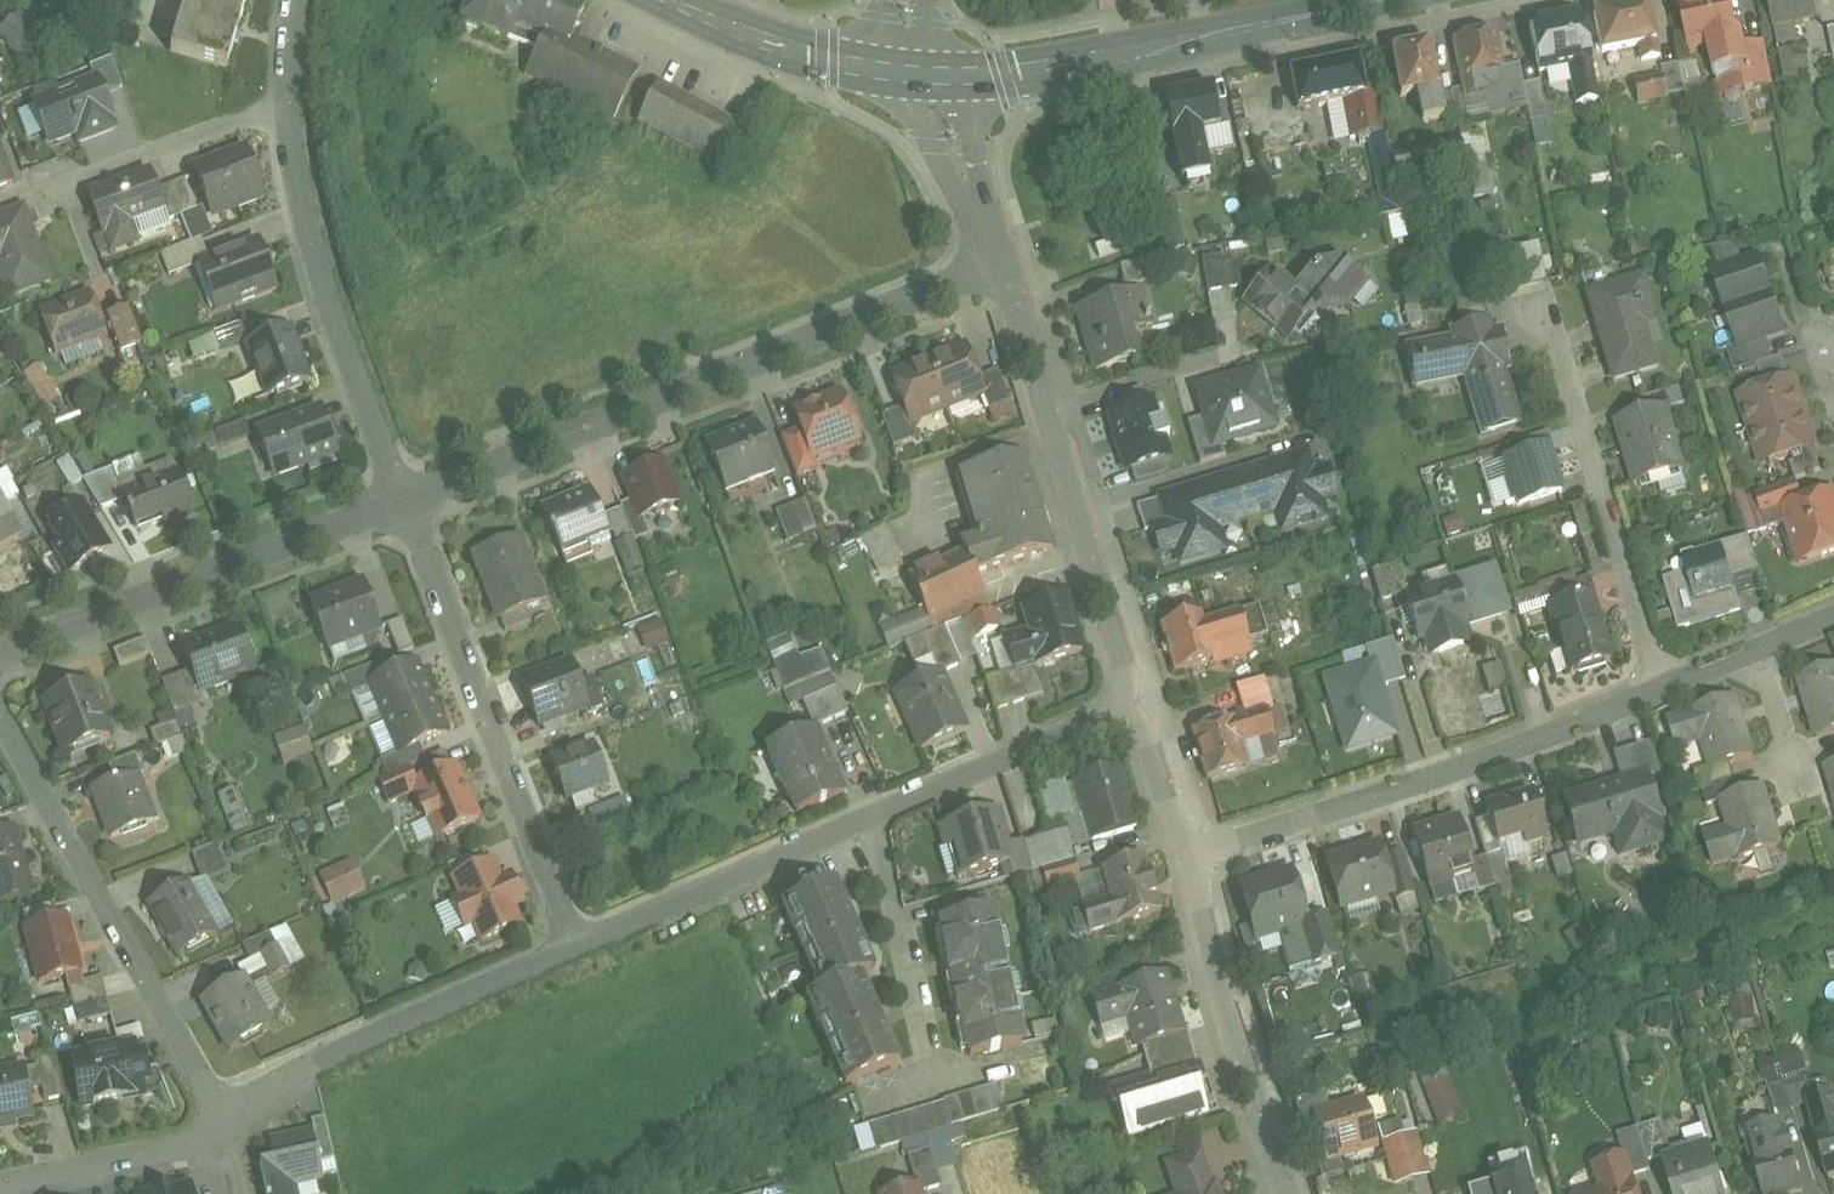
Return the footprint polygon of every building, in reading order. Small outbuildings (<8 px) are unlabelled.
[(173,52),(226,68),(247,0),(188,0),(173,52)] [(461,23),(508,41),(512,31),(528,37),(525,43),(538,50),(525,75),(615,121),(640,72),(572,38),(587,3),(578,0),(470,0),(461,23)] [(1024,10),(1044,7),(1043,0),(1022,0),(1024,10)] [(1706,0),(1707,3),(1681,9),(1690,50),(1710,46),(1718,85),(1743,80),(1751,78),(1745,48),(1742,37),(1738,38),(1729,0),(1706,0)] [(1775,29),(1818,20),(1814,0),(1769,0),(1775,29)] [(1650,2),(1594,13),(1602,53),(1639,44),(1642,59),(1661,55),(1650,2)] [(1581,15),(1529,26),(1539,73),(1569,67),(1591,62),(1581,15)] [(46,51),(21,19),(1,35),(25,67),(32,62),(33,63),(34,62),(33,61),(46,51)] [(1496,32),(1453,40),(1463,93),(1464,99),(1485,95),(1487,107),(1508,103),(1509,110),(1527,107),(1523,86),(1518,65),(1503,68),(1496,32)] [(1765,44),(1745,48),(1751,78),(1743,80),(1746,93),(1773,87),(1765,44)] [(1430,46),(1394,52),(1402,96),(1419,93),(1424,119),(1443,116),(1439,97),(1430,46)] [(1791,51),(1779,53),(1785,82),(1797,79),(1791,51)] [(111,59),(90,67),(95,81),(96,80),(103,97),(122,89),(111,59)] [(11,75),(0,60),(0,84),(11,75)] [(1359,60),(1290,73),(1297,110),(1340,102),(1366,97),(1365,92),(1359,60)] [(1699,60),(1680,64),(1685,87),(1704,83),(1699,60)] [(1591,62),(1569,67),(1573,87),(1559,90),(1562,108),(1599,100),(1591,62)] [(1679,65),(1662,68),(1664,77),(1665,76),(1670,97),(1686,94),(1679,65)] [(1664,77),(1634,83),(1638,104),(1670,98),(1670,97),(1665,76),(1664,77)] [(95,81),(35,104),(51,145),(78,134),(81,143),(116,130),(103,97),(96,80),(95,81)] [(1539,83),(1523,86),(1527,107),(1531,124),(1547,121),(1539,83)] [(707,109),(660,84),(640,121),(687,147),(707,109)] [(1212,88),(1165,97),(1172,137),(1200,132),(1219,128),(1212,88)] [(1366,97),(1340,102),(1348,140),(1368,136),(1386,132),(1377,90),(1365,92),(1366,97)] [(1459,137),(1470,134),(1464,99),(1463,93),(1451,95),(1455,114),(1459,137)] [(1451,95),(1439,97),(1443,116),(1455,114),(1451,95)] [(741,128),(707,109),(687,147),(721,165),(741,128)] [(1200,132),(1176,136),(1182,170),(1206,166),(1200,132)] [(1390,152),(1386,132),(1368,136),(1384,217),(1402,213),(1396,183),(1390,152)] [(1481,135),(1461,139),(1467,170),(1487,166),(1481,135)] [(1461,139),(1390,152),(1396,183),(1467,170),(1461,139)] [(246,149),(193,169),(210,212),(229,205),(232,211),(265,199),(246,149)] [(0,155),(0,190),(11,186),(0,155)] [(1487,166),(1467,170),(1471,193),(1492,189),(1487,166)] [(151,174),(89,196),(103,235),(108,233),(114,250),(137,242),(131,225),(164,213),(167,222),(168,222),(157,191),(151,174)] [(186,180),(171,186),(182,217),(197,211),(186,180)] [(171,186),(157,191),(168,222),(182,217),(171,186)] [(1175,201),(1160,204),(1169,250),(1184,247),(1175,201)] [(11,294),(47,281),(22,212),(0,220),(0,264),(11,294)] [(1408,214),(1392,218),(1398,242),(1414,237),(1408,214)] [(202,239),(161,254),(170,277),(203,264),(202,263),(210,260),(202,239)] [(210,260),(202,263),(203,264),(220,311),(276,290),(258,242),(210,260)] [(1730,245),(1712,248),(1720,271),(1736,265),(1730,245)] [(1539,248),(1518,252),(1524,287),(1546,283),(1539,248)] [(1712,248),(1695,252),(1704,278),(1713,275),(1713,274),(1720,271),(1712,248)] [(1199,261),(1186,257),(1180,274),(1193,279),(1199,261)] [(1203,259),(1208,292),(1242,286),(1239,265),(1220,257),(1203,259)] [(1720,271),(1713,274),(1713,275),(1726,310),(1772,294),(1771,294),(1759,258),(1736,265),(1720,271)] [(1151,260),(1121,268),(1125,286),(1156,279),(1151,260)] [(1295,291),(1270,270),(1244,302),(1288,338),(1324,295),(1329,299),(1325,303),(1331,308),(1343,308),(1364,282),(1342,263),(1315,266),(1295,291)] [(1641,278),(1587,295),(1613,380),(1656,367),(1638,308),(1642,304),(1649,302),(1641,278)] [(1139,292),(1079,310),(1097,371),(1135,360),(1125,326),(1144,321),(1146,329),(1152,327),(1150,318),(1147,319),(1139,292)] [(1772,294),(1726,310),(1738,346),(1738,347),(1761,339),(1784,331),(1772,295),(1772,294)] [(1496,350),(1480,296),(1451,302),(1458,331),(1446,334),(1448,341),(1404,348),(1409,380),(1466,372),(1480,420),(1474,421),(1479,438),(1519,427),(1503,373),(1508,372),(1502,349),(1496,350)] [(91,297),(42,316),(57,356),(106,337),(91,297)] [(1415,327),(1428,323),(1423,305),(1409,309),(1415,327)] [(129,309),(107,318),(120,354),(143,346),(129,309)] [(242,324),(214,335),(220,350),(247,340),(242,324)] [(290,329),(247,345),(268,398),(309,382),(299,357),(301,356),(290,329)] [(1761,339),(1744,345),(1751,367),(1757,365),(1769,361),(1761,339)] [(1738,346),(1727,349),(1735,372),(1751,367),(1744,345),(1738,347),(1738,346)] [(965,347),(928,361),(947,409),(982,395),(983,395),(977,379),(965,347)] [(1769,361),(1757,365),(1762,381),(1766,380),(1769,388),(1789,382),(1787,376),(1789,376),(1783,357),(1769,361)] [(928,361),(892,376),(904,408),(911,423),(912,423),(947,409),(928,361)] [(31,373),(45,410),(63,403),(49,366),(31,373)] [(998,371),(977,379),(983,395),(982,395),(989,411),(1010,403),(998,371)] [(1206,417),(1215,444),(1222,442),(1274,426),(1258,373),(1231,382),(1231,384),(1222,387),(1221,385),(1199,392),(1206,417)] [(1769,388),(1766,389),(1762,387),(1756,389),(1754,393),(1748,396),(1752,408),(1745,410),(1759,451),(1765,448),(1770,461),(1776,459),(1780,461),(1786,459),(1788,455),(1791,454),(1811,447),(1815,446),(1806,422),(1807,419),(1803,407),(1801,405),(1793,381),(1789,382),(1769,388)] [(1114,412),(1147,402),(1143,389),(1110,399),(1114,412)] [(1669,392),(1638,401),(1643,416),(1666,409),(1673,407),(1669,392)] [(841,395),(794,413),(801,431),(812,459),(814,458),(858,441),(841,395)] [(1114,412),(1110,414),(1127,471),(1132,470),(1164,460),(1169,458),(1163,438),(1169,436),(1164,419),(1158,421),(1152,401),(1147,402),(1114,412)] [(1010,403),(989,411),(993,421),(1014,413),(1010,403)] [(904,408),(882,416),(894,448),(918,439),(912,423),(911,423),(904,408)] [(320,409),(257,433),(275,478),(305,467),(302,459),(332,448),(334,455),(338,454),(320,409)] [(1643,416),(1617,424),(1636,486),(1685,472),(1666,409),(1643,416)] [(1215,444),(1206,417),(1188,422),(1201,464),(1226,456),(1222,442),(1215,444)] [(246,422),(215,433),(221,447),(251,435),(246,422)] [(756,427),(706,447),(725,494),(727,494),(725,490),(771,472),(773,475),(774,475),(756,427)] [(812,459),(801,431),(781,438),(797,479),(818,471),(814,458),(812,459)] [(1811,447),(1791,454),(1794,463),(1790,464),(1796,480),(1821,471),(1815,453),(1813,453),(1811,447)] [(1548,449),(1506,462),(1512,480),(1506,481),(1512,502),(1518,500),(1519,505),(1561,492),(1548,449)] [(1024,455),(975,470),(981,490),(968,494),(981,537),(978,537),(979,541),(961,547),(963,552),(965,551),(975,573),(1053,549),(1024,455)] [(1274,464),(1234,477),(1247,519),(1283,508),(1290,529),(1325,518),(1319,498),(1333,494),(1327,473),(1328,473),(1327,470),(1312,475),(1306,455),(1284,462),(1285,464),(1275,467),(1274,464)] [(81,481),(68,460),(57,467),(70,488),(81,481)] [(1136,484),(1168,474),(1164,460),(1132,470),(1136,484)] [(661,465),(625,479),(634,501),(641,519),(643,519),(651,515),(651,516),(652,515),(656,517),(665,513),(667,509),(677,505),(661,465)] [(123,495),(113,469),(84,480),(101,510),(124,501),(122,495),(123,495)] [(123,495),(122,495),(124,501),(130,514),(128,514),(130,519),(131,518),(135,528),(162,518),(165,527),(193,516),(177,474),(123,495)] [(1185,492),(1163,498),(1171,524),(1156,529),(1163,551),(1177,547),(1181,562),(1217,551),(1210,530),(1247,519),(1234,477),(1194,489),(1195,491),(1186,494),(1185,492)] [(1795,481),(1756,495),(1767,530),(1787,523),(1783,511),(1803,504),(1795,481)] [(0,490),(0,493),(5,503),(19,495),(13,483),(0,490)] [(591,492),(542,512),(552,539),(554,538),(561,556),(608,537),(591,492)] [(22,534),(5,503),(0,493),(0,546),(22,534)] [(1783,511),(1787,523),(1790,534),(1799,531),(1809,561),(1833,553),(1833,495),(1833,494),(1803,504),(1783,511)] [(1171,524),(1163,498),(1138,506),(1146,532),(1156,529),(1171,524)] [(634,501),(621,507),(622,511),(632,538),(633,538),(635,543),(650,537),(643,519),(641,519),(634,501)] [(805,502),(792,507),(803,534),(816,529),(805,502)] [(72,560),(64,564),(74,581),(116,556),(89,509),(54,529),(72,560)] [(1588,509),(1574,513),(1581,536),(1595,532),(1588,509)] [(632,538),(622,511),(607,517),(618,544),(632,538)] [(884,526),(861,538),(879,574),(902,561),(884,526)] [(515,538),(474,554),(486,585),(492,583),(505,618),(525,610),(545,603),(536,580),(531,581),(515,538)] [(1748,538),(1722,546),(1732,579),(1759,571),(1748,538)] [(1722,546),(1695,554),(1700,570),(1664,581),(1679,630),(1741,611),(1732,579),(1722,546)] [(963,552),(939,563),(939,561),(914,572),(915,574),(908,577),(929,622),(985,596),(975,573),(965,551),(963,552)] [(1389,567),(1372,572),(1381,601),(1398,596),(1389,567)] [(1492,573),(1406,600),(1419,640),(1429,636),(1433,650),(1439,654),(1463,646),(1457,627),(1504,613),(1504,612),(1495,582),(1492,573)] [(1590,577),(1546,591),(1550,607),(1590,594),(1590,595),(1595,593),(1590,577)] [(1509,578),(1495,582),(1504,612),(1518,608),(1509,578)] [(363,585),(311,604),(329,649),(380,630),(363,585)] [(1590,594),(1550,607),(1564,653),(1550,657),(1556,675),(1570,671),(1570,673),(1610,661),(1590,595),(1590,594)] [(985,596),(929,622),(934,632),(945,628),(961,622),(991,610),(985,596)] [(1066,596),(1024,609),(1031,632),(1005,640),(1014,671),(1015,673),(1033,667),(1083,652),(1066,596)] [(1268,636),(1259,605),(1240,611),(1249,642),(1268,636)] [(505,618),(500,620),(505,633),(530,623),(525,610),(505,618)] [(991,610),(961,622),(969,641),(998,629),(991,610)] [(1240,611),(1204,621),(1201,614),(1161,626),(1175,672),(1215,660),(1222,662),(1253,653),(1249,642),(1240,611)] [(642,628),(651,651),(674,643),(665,619),(642,628)] [(404,620),(388,625),(399,655),(414,649),(404,620)] [(908,624),(885,632),(891,649),(905,644),(904,642),(913,638),(908,624)] [(239,628),(183,649),(192,674),(200,695),(201,694),(256,673),(239,628)] [(934,632),(923,636),(929,650),(911,658),(921,681),(941,672),(941,674),(961,665),(945,628),(934,632)] [(146,640),(114,652),(120,668),(152,656),(146,640)] [(1404,681),(1392,641),(1371,647),(1376,664),(1383,687),(1404,681)] [(384,661),(361,670),(367,686),(372,684),(390,676),(384,661)] [(572,663),(522,682),(539,727),(589,708),(572,663)] [(1376,664),(1323,680),(1345,753),(1398,737),(1383,687),(1376,664)] [(390,676),(372,684),(387,719),(431,699),(416,665),(390,676)] [(1033,667),(1015,673),(1014,671),(986,679),(995,711),(1043,696),(1033,667)] [(1799,679),(1817,738),(1833,733),(1833,668),(1799,679)] [(361,670),(347,675),(354,692),(367,686),(361,670)] [(921,681),(902,689),(916,720),(909,723),(921,751),(966,731),(941,674),(941,672),(921,681)] [(192,674),(163,685),(177,721),(183,738),(183,737),(175,716),(205,704),(201,694),(200,695),(192,674)] [(1264,678),(1236,686),(1245,716),(1266,710),(1267,711),(1273,709),(1264,678)] [(89,687),(44,704),(65,757),(110,740),(89,687)] [(837,687),(809,699),(821,725),(848,714),(837,687)] [(1735,698),(1694,711),(1694,714),(1669,721),(1676,746),(1702,739),(1711,768),(1712,770),(1731,764),(1754,757),(1735,698)] [(431,699),(387,719),(402,754),(420,746),(446,734),(431,699)] [(1232,720),(1193,732),(1207,780),(1247,768),(1240,745),(1274,735),(1267,711),(1266,710),(1245,716),(1232,720)] [(177,721),(150,732),(156,748),(183,738),(177,721)] [(309,726),(279,737),(290,765),(320,754),(309,726)] [(814,727),(770,747),(791,796),(790,796),(798,814),(844,794),(814,727)] [(1650,743),(1614,753),(1623,782),(1646,776),(1647,777),(1659,773),(1650,743)] [(402,754),(397,756),(403,770),(419,763),(426,760),(420,746),(402,754)] [(594,748),(552,764),(566,801),(608,785),(594,748)] [(136,755),(109,766),(114,781),(118,780),(119,782),(137,776),(138,778),(144,776),(136,755)] [(397,756),(384,761),(390,776),(403,770),(397,756)] [(390,776),(379,781),(389,805),(417,792),(414,785),(426,780),(419,763),(403,770),(390,776)] [(1731,764),(1712,770),(1711,768),(1696,773),(1702,790),(1736,780),(1731,764)] [(426,780),(414,785),(417,792),(427,814),(429,813),(432,813),(433,814),(434,815),(443,836),(479,820),(455,767),(426,780)] [(1119,771),(1075,785),(1093,843),(1137,829),(1119,771)] [(137,776),(119,782),(118,780),(114,781),(93,789),(110,838),(154,822),(138,778),(137,776)] [(1623,782),(1565,800),(1578,843),(1632,827),(1638,848),(1663,841),(1656,820),(1660,819),(1647,777),(1646,776),(1623,782)] [(1736,780),(1702,790),(1707,807),(1722,802),(1721,801),(1740,795),(1736,780)] [(241,788),(234,791),(220,796),(235,835),(255,827),(241,788)] [(1740,795),(1721,801),(1722,802),(1731,833),(1706,840),(1714,865),(1739,857),(1740,860),(1782,847),(1763,788),(1740,795)] [(1532,794),(1486,808),(1499,853),(1501,853),(1498,842),(1522,834),(1525,845),(1546,839),(1532,794)] [(996,813),(943,829),(957,880),(1007,865),(1011,864),(1007,849),(996,813)] [(1458,820),(1413,833),(1429,888),(1473,875),(1475,875),(1471,862),(1458,820)] [(0,833),(0,904),(33,894),(22,857),(21,858),(12,830),(14,830),(13,829),(0,833)] [(1052,836),(1024,844),(1033,873),(1041,870),(1074,861),(1069,843),(1056,847),(1052,836)] [(219,844),(192,854),(203,883),(230,873),(219,844)] [(1024,844),(1007,849),(1011,864),(1007,865),(1011,879),(1033,873),(1024,844)] [(1379,846),(1328,861),(1342,908),(1391,893),(1393,893),(1383,860),(1379,846)] [(458,875),(497,861),(493,849),(454,864),(458,875)] [(1501,853),(1486,858),(1495,887),(1510,882),(1501,853)] [(1404,854),(1383,860),(1393,893),(1391,893),(1394,902),(1416,895),(1404,854)] [(359,858),(324,873),(337,904),(373,888),(359,858)] [(1144,858),(1101,871),(1110,899),(1071,911),(1068,916),(1074,934),(1079,937),(1161,913),(1144,858)] [(1486,858),(1471,862),(1475,875),(1473,875),(1478,893),(1495,888),(1495,887),(1486,858)] [(1074,861),(1041,870),(1047,891),(1080,882),(1074,861)] [(493,863),(461,877),(469,896),(501,882),(493,863)] [(1290,873),(1241,888),(1257,939),(1298,927),(1306,924),(1306,923),(1290,873)] [(469,896),(454,902),(465,927),(474,923),(482,942),(520,926),(512,907),(517,905),(506,880),(501,882),(469,896)] [(873,971),(834,883),(782,906),(784,909),(792,905),(803,930),(796,933),(797,936),(799,935),(816,972),(813,973),(814,976),(823,972),(829,987),(821,990),(823,993),(859,978),(873,971)] [(217,937),(187,884),(150,905),(179,958),(217,937)] [(54,905),(24,913),(27,927),(58,919),(54,905)] [(992,911),(941,921),(949,958),(946,958),(950,975),(953,975),(959,1002),(956,1002),(960,1019),(962,1019),(970,1056),(1022,1045),(992,911)] [(1328,916),(1306,923),(1306,924),(1298,927),(1310,967),(1341,957),(1328,916)] [(27,927),(25,928),(39,983),(81,972),(77,955),(76,955),(72,942),(73,942),(67,917),(58,919),(27,927)] [(270,935),(243,947),(251,963),(262,957),(261,956),(277,947),(270,935)] [(1287,939),(1268,942),(1270,954),(1289,951),(1287,939)] [(277,947),(261,956),(262,957),(274,979),(290,970),(277,947)] [(1117,975),(1087,984),(1092,1002),(1120,993),(1119,990),(1121,989),(1117,975)] [(1363,976),(1350,980),(1357,1003),(1369,999),(1363,976)] [(1121,989),(1119,990),(1120,993),(1092,1002),(1100,1027),(1128,1019),(1137,1049),(1182,1035),(1164,977),(1121,989)] [(101,978),(69,987),(74,1006),(107,997),(101,978)] [(243,978),(202,1001),(229,1051),(271,1028),(243,978)] [(898,1064),(859,978),(823,993),(815,997),(827,1023),(819,1026),(820,1028),(823,1026),(840,1066),(838,1067),(838,1069),(845,1066),(853,1082),(845,1085),(846,1087),(898,1064)] [(1738,1024),(1760,1022),(1758,994),(1735,997),(1738,1024)] [(107,997),(74,1006),(79,1025),(112,1016),(107,997)] [(134,1047),(73,1058),(82,1108),(143,1097),(134,1047)] [(1768,1083),(1813,1071),(1807,1048),(1762,1060),(1768,1083)] [(1599,1053),(1582,1049),(1580,1061),(1597,1064),(1599,1053)] [(50,1054),(34,1059),(45,1102),(64,1098),(50,1054)] [(0,1074),(0,1124),(34,1117),(24,1069),(0,1074)] [(1119,1102),(1131,1139),(1209,1113),(1197,1077),(1119,1102)] [(1449,1081),(1426,1089),(1438,1125),(1462,1116),(1449,1081)] [(1785,1083),(1768,1088),(1775,1112),(1778,1112),(1778,1115),(1793,1111),(1785,1083)] [(997,1086),(943,1103),(951,1128),(1004,1111),(997,1086)] [(1833,1096),(1809,1102),(1818,1135),(1817,1135),(1829,1178),(1830,1177),(1831,1181),(1833,1180),(1833,1101),(1833,1096)] [(943,1103),(868,1126),(876,1151),(951,1128),(943,1103)] [(1361,1105),(1317,1117),(1329,1162),(1373,1149),(1361,1105)] [(326,1118),(312,1121),(314,1134),(321,1164),(335,1161),(326,1118)] [(1655,1124),(1638,1130),(1648,1163),(1665,1157),(1655,1124)] [(1748,1133),(1748,1135),(1747,1136),(1751,1150),(1752,1151),(1755,1162),(1754,1162),(1763,1193),(1783,1193),(1802,1189),(1792,1151),(1790,1152),(1783,1124),(1748,1133)] [(1702,1127),(1684,1133),(1691,1156),(1710,1151),(1702,1127)] [(1638,1130),(1618,1136),(1625,1158),(1626,1158),(1632,1178),(1651,1172),(1648,1163),(1638,1130)] [(271,1143),(275,1162),(261,1165),(267,1193),(295,1193),(293,1186),(324,1179),(321,1164),(314,1134),(271,1143)] [(1415,1135),(1384,1144),(1396,1185),(1427,1176),(1415,1135)] [(931,1150),(908,1157),(916,1184),(917,1184),(920,1193),(942,1187),(931,1150)] [(1664,1165),(1673,1193),(1724,1193),(1710,1150),(1710,1151),(1691,1156),(1664,1165)] [(1169,1167),(1178,1193),(1195,1193),(1210,1189),(1198,1157),(1169,1167)] [(1594,1168),(1601,1193),(1599,1193),(1637,1193),(1632,1178),(1626,1158),(1625,1158),(1594,1168)] [(1492,1183),(1493,1186),(1497,1184),(1500,1193),(1533,1193),(1527,1173),(1492,1183)] [(884,1193),(920,1193),(917,1184),(916,1184),(884,1193)]
